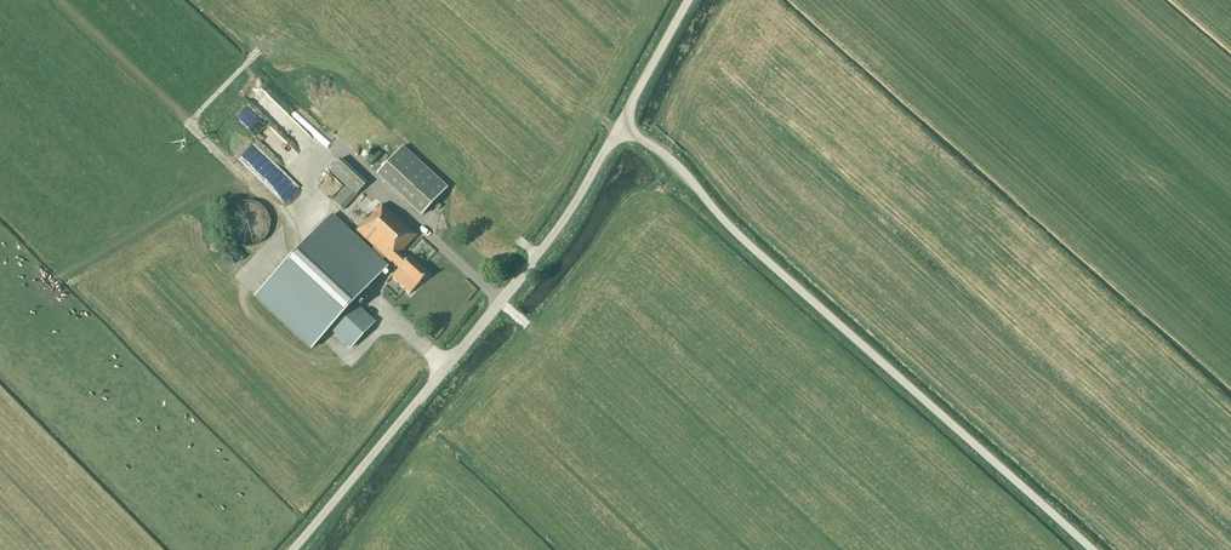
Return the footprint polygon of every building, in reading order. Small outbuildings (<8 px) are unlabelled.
[(323,102),(337,102),(336,93),(323,94),(323,102)] [(272,110),(301,149),(317,137),(288,98),(272,110)] [(365,133),(376,120),(362,110),(352,123),(365,133)] [(294,188),(251,142),(237,155),(281,201),(294,188)] [(447,188),(402,146),(374,175),(420,217),(447,188)] [(219,150),(212,154),(223,169),(229,164),(219,150)] [(366,184),(340,159),(329,170),(346,186),(333,201),(342,210),(356,195),(356,194),(366,184)] [(338,190),(339,186),(338,182),(335,179),(332,177),(328,177),(324,179),(322,182),(321,186),(322,190),(324,193),(328,194),(332,194),(335,193),(338,190)] [(392,262),(399,254),(416,236),(376,198),(364,211),(370,216),(356,231),(374,247),(369,252),(329,216),(289,260),(345,312),(386,268),(380,262),(385,257),(391,263),(392,262)] [(250,201),(245,201),(241,201),(238,203),(235,204),(231,206),(229,209),(227,211),(225,215),(224,218),(223,221),(223,225),(223,228),(224,232),(225,235),(228,239),(230,241),(237,245),(240,246),(244,247),(248,247),(252,247),(255,245),(259,243),(262,241),(264,239),(266,236),(268,233),(269,230),(269,227),(269,224),(269,222),(269,219),(268,217),(268,215),(265,211),(263,208),(260,206),(257,204),(253,202),(250,201)] [(399,254),(392,262),(399,268),(391,277),(409,294),(427,274),(409,257),(406,260),(399,254)] [(241,266),(233,277),(243,284),(250,273),(241,266)] [(364,333),(373,323),(373,287),(366,294),(366,299),(335,332),(351,347),(361,336),(368,336),(364,333)]
